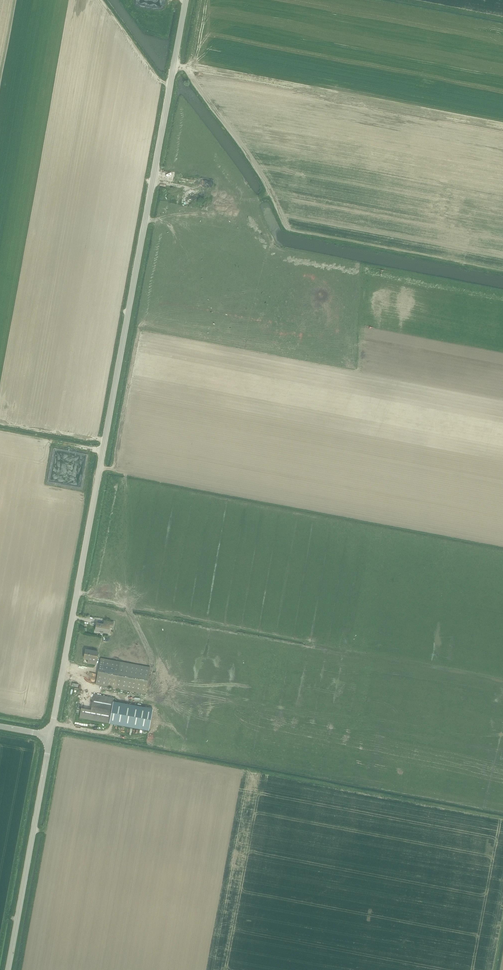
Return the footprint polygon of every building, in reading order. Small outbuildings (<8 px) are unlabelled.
[(97,623),(95,631),(108,633),(109,628),(113,628),(114,622),(104,621),(104,624),(97,623)] [(95,664),(98,652),(86,650),(84,658),(89,659),(88,663),(95,664)] [(96,684),(146,693),(150,668),(101,658),(96,684)] [(81,708),(80,718),(110,723),(114,702),(114,698),(107,696),(106,696),(100,695),(94,694),(91,710),(81,708)] [(114,702),(110,723),(139,728),(149,730),(153,709),(143,707),(114,702)]
